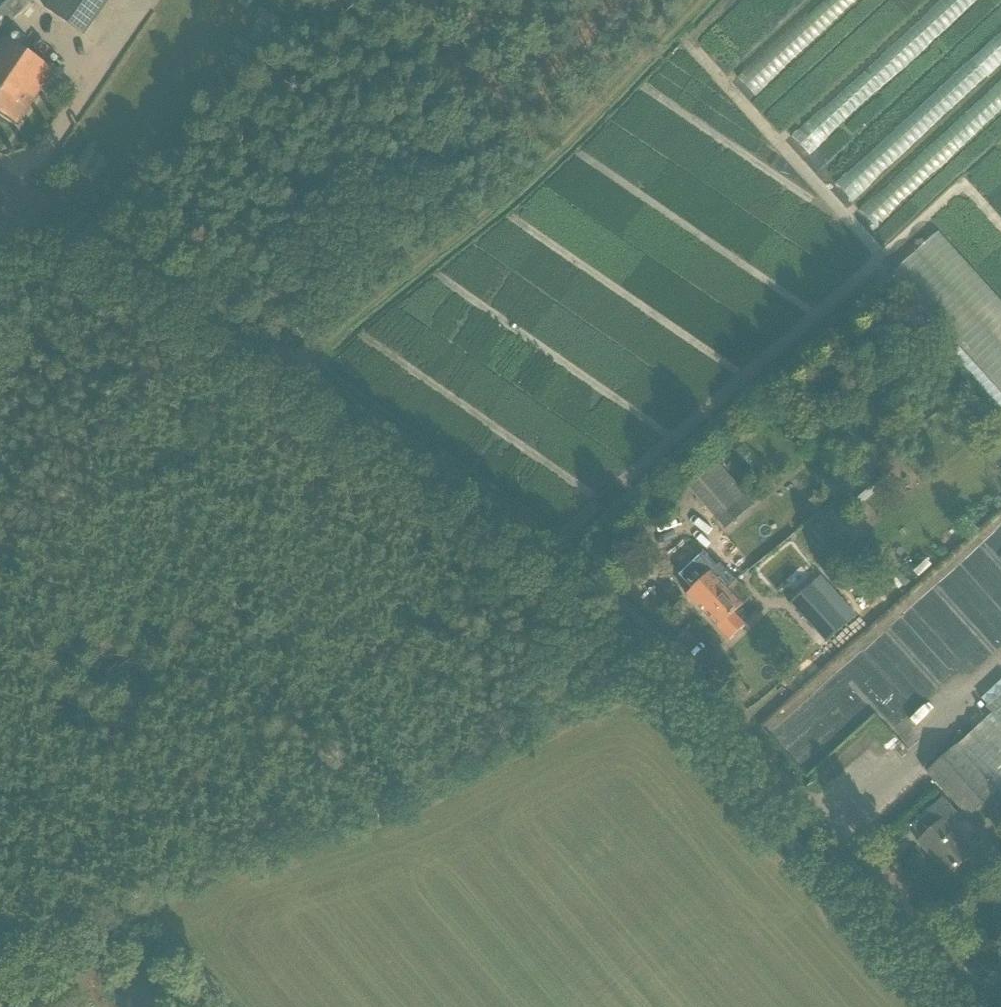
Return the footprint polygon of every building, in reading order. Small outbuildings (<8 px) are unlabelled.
[(32,0),(0,0),(0,35),(32,0)] [(44,8),(84,37),(96,21),(66,0),(50,0),(44,8)] [(30,107),(54,72),(4,38),(0,44),(0,111),(18,124),(30,107)] [(843,168),(828,182),(852,209),(886,179),(871,162),(852,179),(843,168)] [(882,203),(867,217),(894,247),(910,232),(882,203)] [(1000,403),(1000,292),(950,233),(896,280),(951,343),(950,344),(1000,403)] [(306,327),(298,334),(304,341),(312,334),(306,327)] [(929,381),(942,369),(933,360),(920,372),(929,381)] [(715,461),(687,486),(716,521),(746,495),(715,461)] [(872,475),(862,484),(872,495),(882,486),(872,475)] [(794,536),(760,567),(786,596),(820,566),(794,536)] [(703,551),(678,575),(692,589),(686,595),(703,612),(736,580),(720,563),(716,565),(703,551)] [(839,573),(850,590),(863,582),(851,565),(839,573)] [(736,580),(703,612),(719,629),(730,640),(745,626),(734,614),(752,597),(736,580)] [(819,593),(798,612),(826,643),(847,624),(819,593)] [(986,706),(993,714),(943,760),(928,773),(968,818),(983,804),(998,791),(1000,794),(1000,693),(986,706)] [(948,875),(973,854),(944,821),(919,843),(948,875)]
